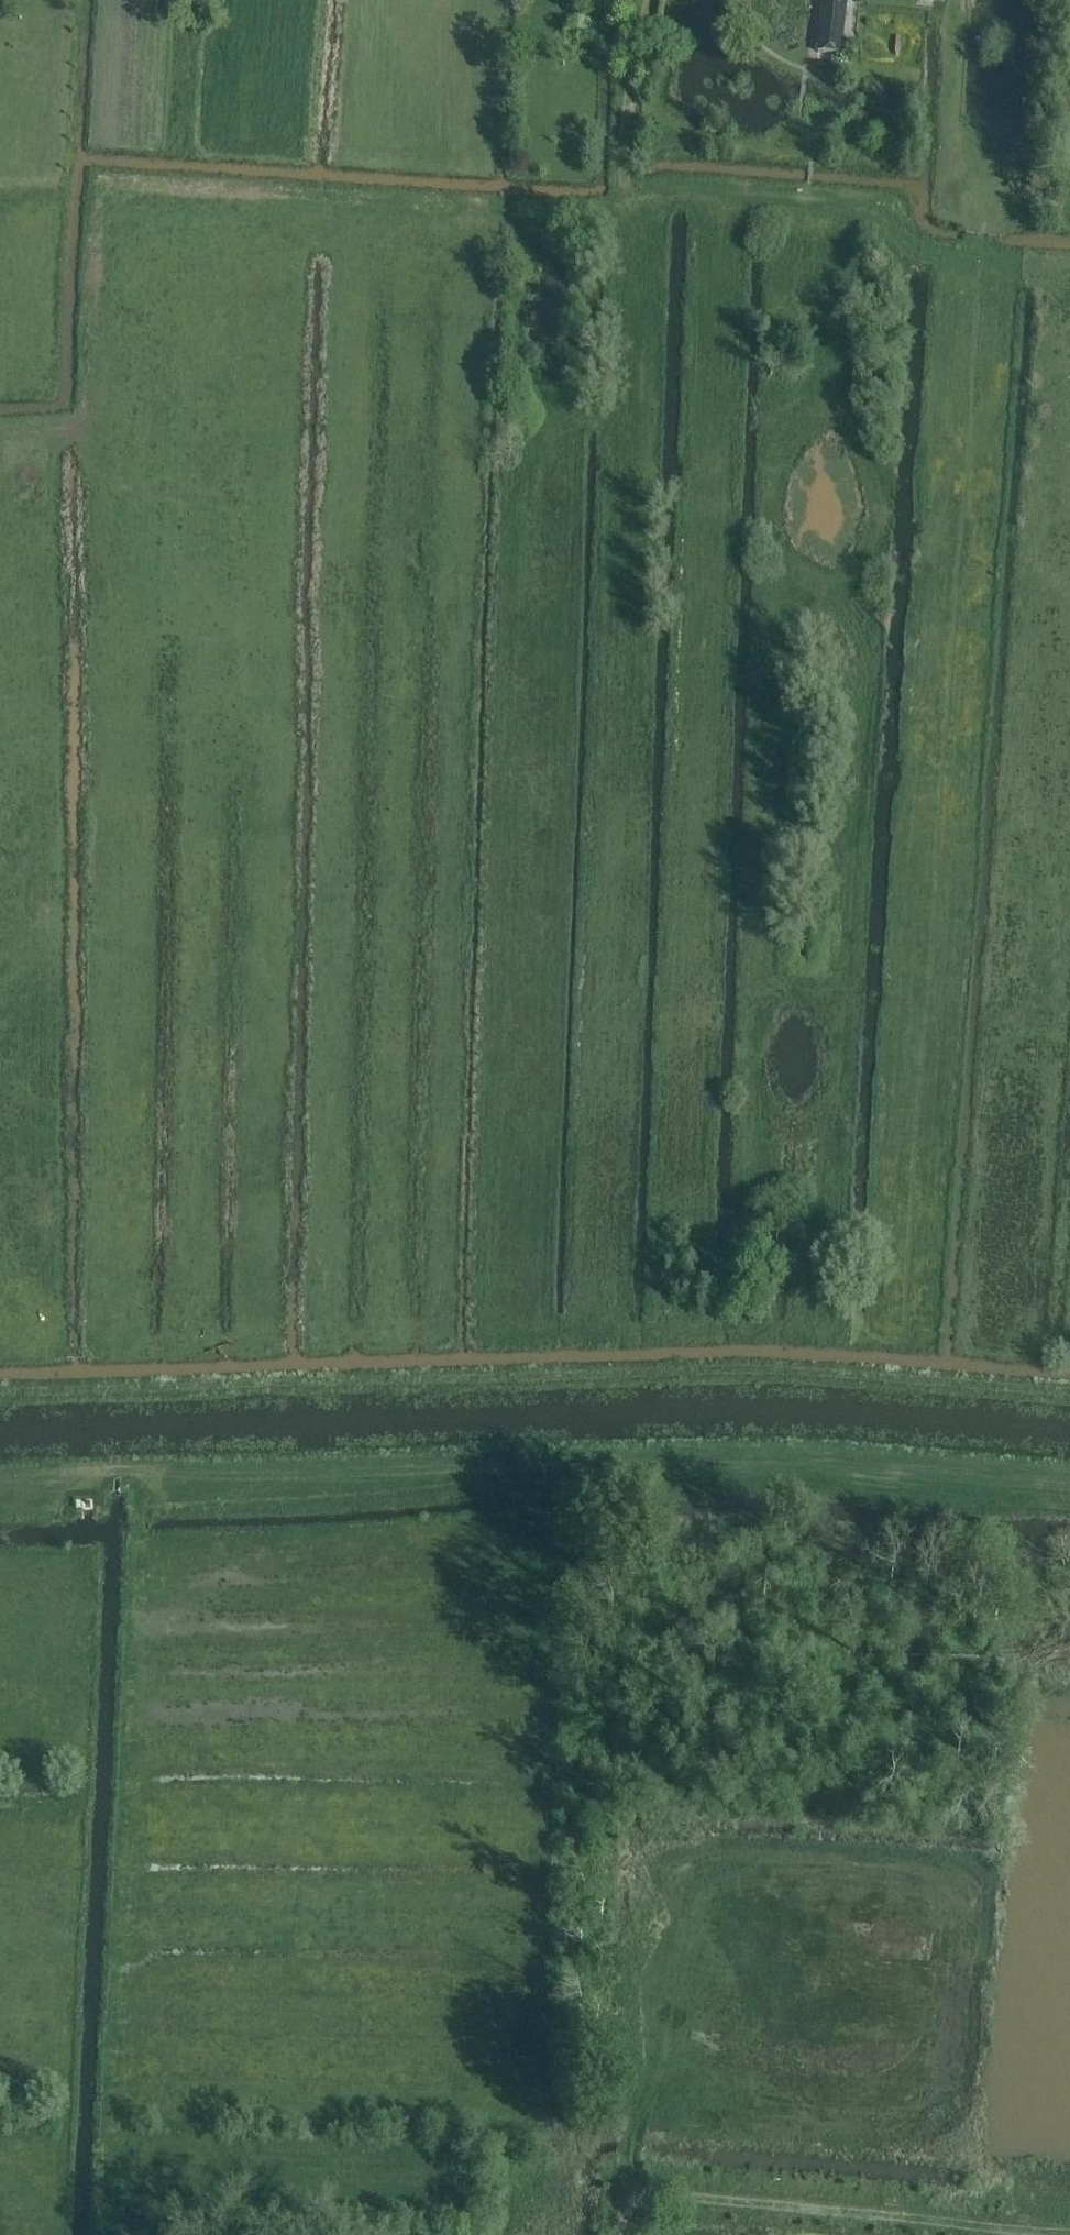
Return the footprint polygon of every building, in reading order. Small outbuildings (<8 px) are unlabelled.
[(818,41),(840,44),(845,0),(822,0),(818,41)]
